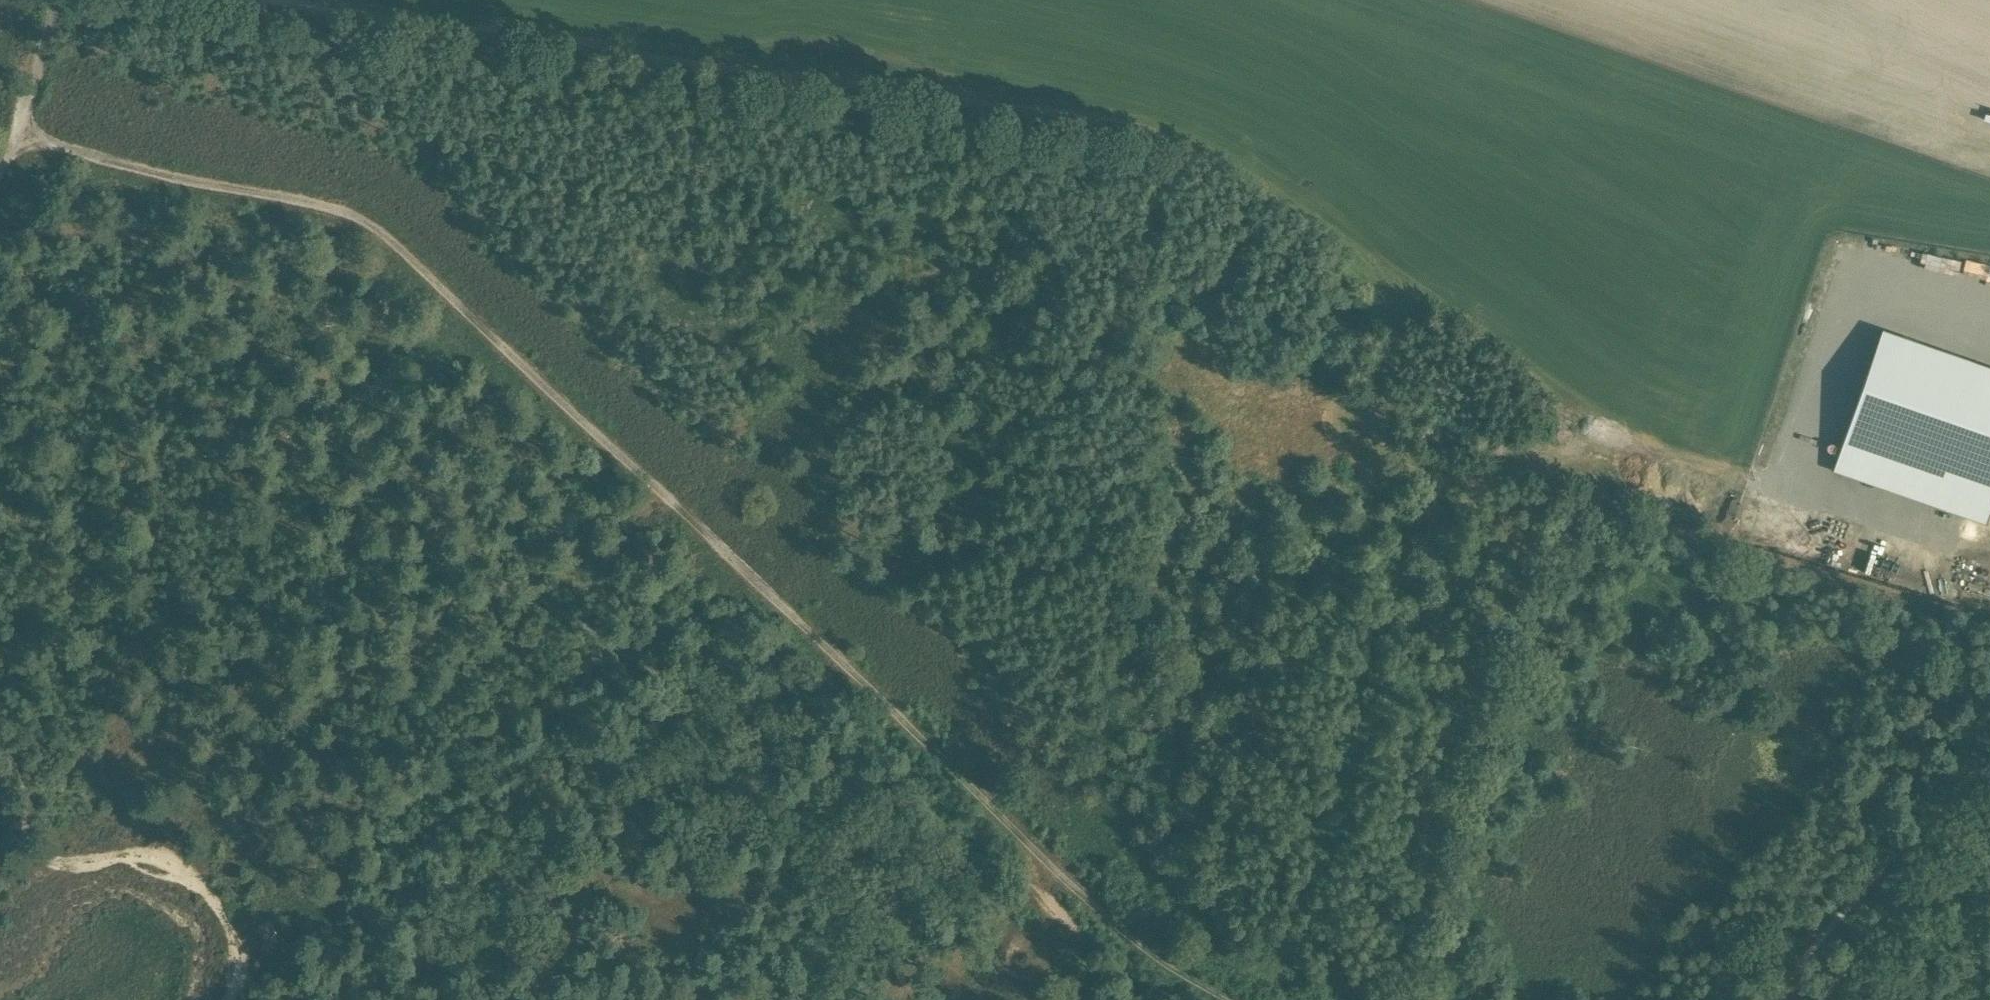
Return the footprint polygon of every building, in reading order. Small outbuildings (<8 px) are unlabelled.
[(1981,232),(1979,244),(1989,247),(1989,234),(1981,232)] [(1975,263),(1973,274),(1989,277),(1989,267),(1975,263)] [(1882,330),(1843,447),(1844,447),(1839,461),(1989,511),(1989,366),(1882,330)]
